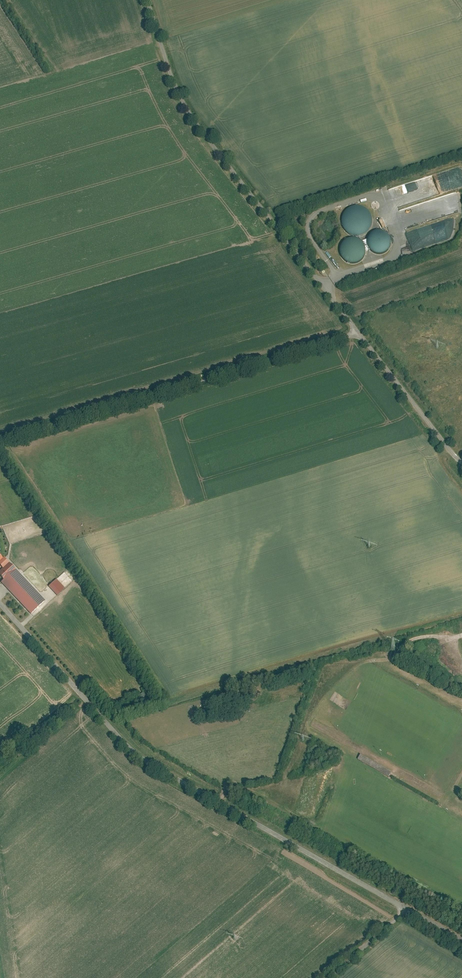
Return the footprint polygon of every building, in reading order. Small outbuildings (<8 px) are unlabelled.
[(371,228),(372,224),(373,221),(372,217),(370,213),(368,210),(365,208),(361,207),(358,206),(354,207),(350,209),(347,211),(345,214),(344,218),(343,221),(344,225),(346,229),(348,232),(351,234),(355,235),(358,236),(362,235),(366,233),(369,231),(371,228)] [(411,250),(433,245),(429,230),(407,235),(411,250)] [(389,250),(391,247),(391,244),(391,240),(390,237),(388,234),(385,233),(382,232),(378,232),(375,233),(372,235),(370,238),(369,241),(370,245),(371,248),(373,251),(376,253),(379,254),(383,253),(386,252),(389,250)] [(363,256),(364,253),(365,250),(364,246),(362,243),(360,241),(357,239),(353,238),(350,239),(347,240),(344,242),(342,245),(341,248),(340,251),(341,255),(343,258),(345,260),(348,262),(352,263),(355,262),(358,261),(361,259),(363,256)] [(10,562),(5,557),(3,558),(0,561),(0,562),(4,567),(10,562)] [(5,579),(16,568),(10,562),(4,567),(0,571),(0,573),(5,579)] [(2,581),(32,613),(46,600),(16,568),(5,579),(2,581)] [(66,587),(58,578),(50,585),(59,594),(66,587)] [(360,754),(357,759),(375,769),(377,764),(360,754)]
